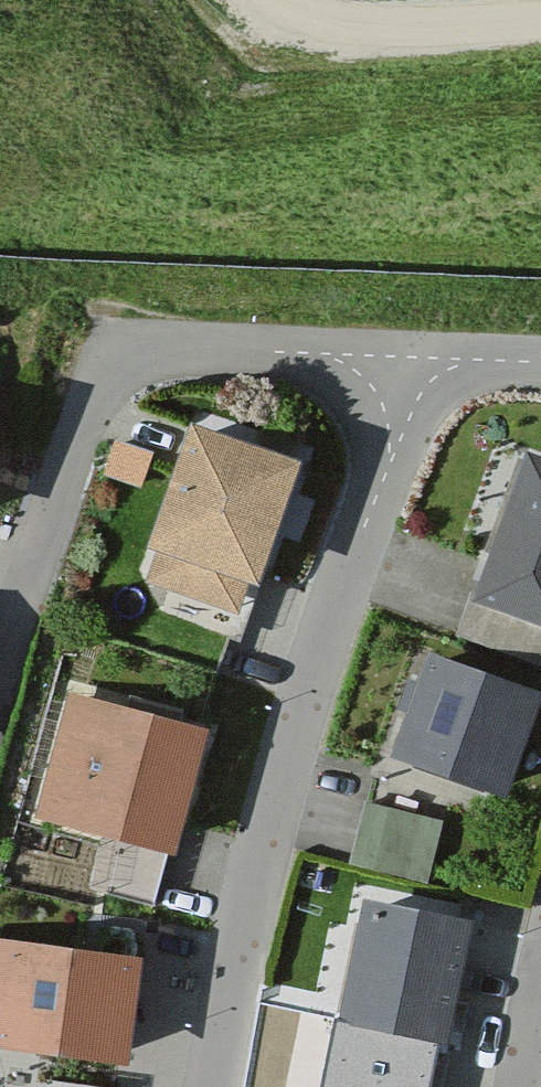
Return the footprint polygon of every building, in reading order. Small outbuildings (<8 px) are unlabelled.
[(310,467),(200,429),(157,550),(164,552),(153,583),(245,615),(256,584),(267,588),(310,467)] [(532,455),(460,640),(540,671),(540,458),(532,455)] [(434,657),(396,760),(510,801),(540,716),(540,697),(434,657)] [(218,734),(74,698),(43,820),(187,856),(218,734)] [(442,830),(369,811),(355,870),(427,888),(442,830)] [(372,904),(337,1047),(371,1055),(363,1086),(427,1086),(435,1054),(445,1057),(477,929),(372,904)] [(0,942),(0,1048),(137,1067),(152,963),(0,942)]
